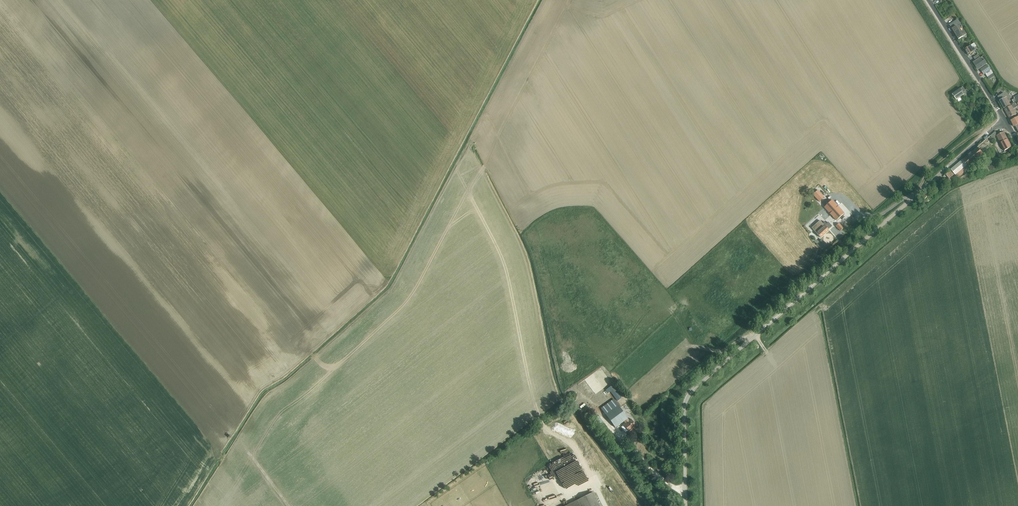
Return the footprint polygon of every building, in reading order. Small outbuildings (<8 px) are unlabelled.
[(949,25),(959,39),(967,34),(964,30),(962,32),(960,29),(962,27),(958,20),(949,25)] [(971,45),(965,49),(969,55),(976,51),(974,48),(973,49),(971,45)] [(982,56),(982,57),(980,58),(976,61),(973,62),(976,66),(977,65),(979,69),(987,64),(985,60),(982,56)] [(985,74),(987,77),(992,73),(990,70),(987,65),(981,69),(984,74),(985,74)] [(967,92),(968,91),(967,89),(965,90),(964,88),(963,87),(961,88),(952,94),(956,100),(964,94),(967,92)] [(1004,93),(998,97),(1000,100),(1000,101),(1004,108),(1010,105),(1010,103),(1006,97),(1004,93)] [(1004,108),(1008,116),(1009,118),(1016,114),(1013,110),(1016,108),(1017,107),(1017,100),(1016,101),(1014,103),(1013,103),(1014,104),(1011,106),(1010,105),(1004,108)] [(996,135),(1004,151),(1012,147),(1004,132),(998,135),(996,131),(990,136),(992,138),(996,135)] [(969,167),(984,154),(977,147),(962,160),(951,170),(946,175),(952,183),(969,168),(969,167)] [(815,198),(819,202),(824,198),(820,194),(815,198)] [(834,217),(836,220),(844,213),(841,210),(838,207),(832,200),(824,207),(830,214),(833,217),(834,217)] [(815,232),(821,238),(828,230),(823,225),(815,232)] [(637,427),(630,418),(629,420),(626,416),(614,400),(602,409),(606,414),(616,428),(623,422),(630,432),(637,427)] [(593,421),(598,427),(604,422),(600,416),(593,421)] [(576,451),(564,456),(568,465),(565,466),(574,485),(589,478),(576,451)] [(594,492),(566,505),(601,505),(594,492)]
